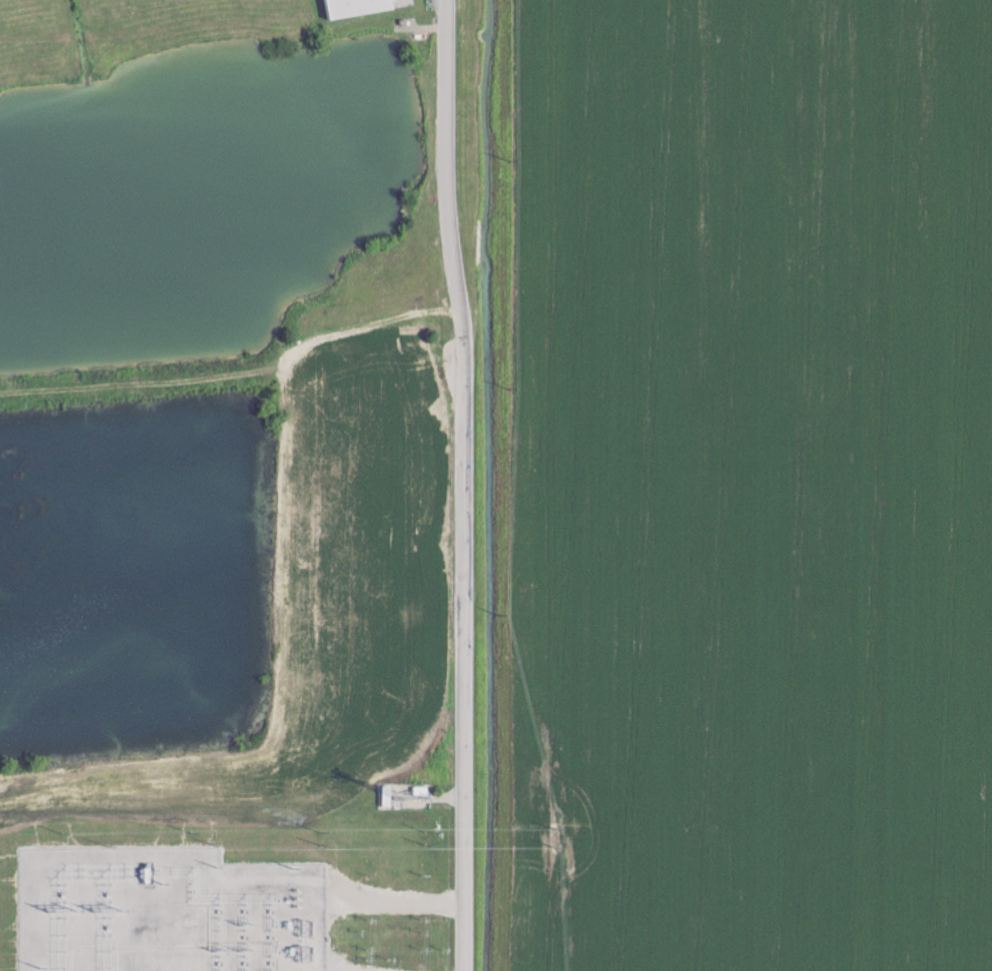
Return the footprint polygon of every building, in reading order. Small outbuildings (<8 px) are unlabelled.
[(330,16),(394,14),(393,0),(329,0),(330,16)]
